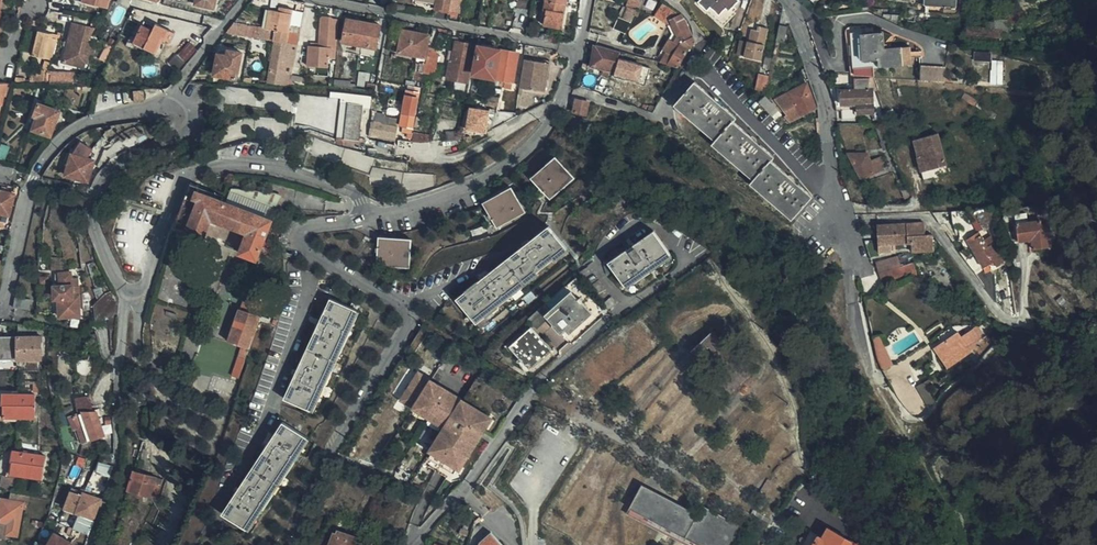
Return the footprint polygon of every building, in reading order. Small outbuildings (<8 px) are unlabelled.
[(81,2),(107,9),(109,0),(81,0),(81,2)] [(194,5),(213,9),(215,0),(195,0),(194,5)] [(268,0),(256,0),(261,12),(271,8),(268,0)] [(451,12),(453,0),(418,0),(438,3),(437,10),(451,12)] [(451,12),(461,14),(463,0),(453,0),(451,12)] [(546,23),(564,26),(569,0),(546,0),(544,10),(548,10),(546,23)] [(627,9),(634,11),(638,11),(642,2),(638,0),(630,0),(627,9)] [(707,11),(711,7),(727,23),(735,14),(734,13),(737,10),(734,7),(740,2),(739,0),(700,0),(698,2),(701,5),(702,4),(705,8),(704,9),(707,11)] [(307,3),(299,1),(298,10),(306,12),(307,3)] [(681,15),(682,15),(682,14),(665,3),(655,16),(663,22),(668,15),(673,19),(681,15)] [(293,45),(299,46),(302,27),(295,26),(291,25),(293,10),(281,7),(280,12),(271,10),(268,29),(280,31),(279,34),(276,33),(275,36),(294,39),(293,45)] [(711,7),(707,11),(723,27),(727,23),(711,7)] [(634,11),(627,9),(623,19),(618,18),(613,29),(626,35),(635,16),(638,11),(634,11)] [(689,50),(697,43),(685,19),(684,19),(681,15),(673,19),(670,20),(673,25),(678,37),(681,43),(680,45),(675,42),(673,41),(666,52),(660,63),(678,69),(679,67),(682,62),(689,50)] [(663,22),(668,27),(673,25),(670,20),(673,19),(668,15),(663,22)] [(332,59),(336,59),(339,22),(335,21),(333,19),(324,19),(322,21),(321,43),(324,47),(333,48),(332,59)] [(378,49),(382,26),(349,19),(344,42),(378,49)] [(64,62),(79,65),(82,58),(90,43),(89,42),(97,22),(93,21),(91,26),(72,22),(64,62)] [(545,26),(546,23),(532,21),(530,30),(544,32),(545,26)] [(1002,35),(1008,35),(1009,24),(1009,21),(994,21),(995,31),(976,29),(976,31),(968,30),(967,36),(1001,40),(1002,35)] [(142,48),(155,54),(164,36),(141,24),(134,38),(130,36),(126,46),(140,53),(142,48)] [(671,39),(669,40),(673,41),(675,42),(678,37),(673,25),(668,27),(672,33),(671,39)] [(787,28),(779,26),(776,42),(784,43),(787,28)] [(749,42),(747,42),(744,57),(762,61),(769,29),(758,27),(758,31),(752,30),(749,42)] [(447,44),(449,31),(439,29),(437,42),(447,44)] [(429,53),(432,36),(404,30),(399,53),(418,56),(414,79),(423,82),(426,71),(429,53)] [(854,69),(874,68),(879,67),(879,64),(912,62),(911,47),(885,48),(883,30),(851,33),(854,69)] [(52,38),(53,35),(38,31),(32,56),(51,60),(53,51),(56,39),(52,38)] [(51,60),(59,37),(53,35),(52,38),(56,39),(53,51),(51,60)] [(275,36),(274,41),(289,44),(293,45),(294,39),(275,36)] [(669,40),(663,50),(666,52),(673,41),(669,40)] [(744,57),(747,42),(741,41),(738,56),(744,57)] [(448,79),(469,83),(476,45),(457,42),(453,63),(451,62),(448,79)] [(82,58),(79,65),(86,66),(89,55),(93,56),(96,44),(90,43),(82,58)] [(177,56),(187,64),(194,56),(198,51),(189,43),(177,56)] [(101,60),(107,63),(113,48),(113,47),(107,44),(101,60)] [(293,77),(294,69),(299,46),(293,45),(289,44),(289,46),(276,44),(270,73),(283,76),(282,82),(290,83),(291,77),(293,77)] [(511,52),(481,46),(475,74),(497,79),(504,80),(505,81),(511,52)] [(620,52),(595,46),(591,67),(612,72),(616,60),(619,54),(620,52)] [(652,61),(660,63),(666,52),(663,50),(658,58),(654,57),(652,61)] [(213,76),(237,80),(242,54),(228,51),(227,56),(218,54),(213,76)] [(522,54),(511,52),(505,81),(516,83),(522,54)] [(426,71),(426,73),(436,76),(440,55),(429,53),(426,71)] [(619,54),(616,60),(624,63),(626,57),(619,54)] [(170,65),(180,73),(187,64),(177,56),(170,65)] [(543,92),(548,63),(526,59),(522,88),(543,92)] [(44,61),(41,72),(46,72),(47,72),(50,63),(44,61)] [(552,64),(548,63),(543,92),(547,92),(552,64)] [(992,84),(1003,84),(1003,63),(992,64),(992,84)] [(921,64),(922,80),(946,80),(946,64),(921,64)] [(854,69),(855,76),(874,77),(874,68),(854,69)] [(291,86),(306,86),(307,78),(299,77),(300,69),(294,69),(293,77),(291,86)] [(31,72),(30,84),(34,84),(44,85),(46,73),(46,72),(41,72),(31,72)] [(358,86),(366,88),(368,73),(360,72),(358,86)] [(46,73),(44,85),(69,86),(75,73),(46,73)] [(269,80),(282,82),(283,76),(270,73),(269,80)] [(756,89),(766,91),(769,77),(759,76),(756,89)] [(858,114),(874,114),(873,90),(871,90),(870,79),(856,80),(856,91),(840,92),(841,105),(858,104),(858,111),(843,112),(843,122),(859,120),(858,114)] [(14,84),(15,83),(5,83),(2,97),(11,98),(14,84)] [(751,185),(793,222),(812,199),(771,163),(774,159),(733,123),(735,121),(694,84),(675,106),(716,141),(713,145),(754,181),(751,185)] [(816,109),(807,84),(790,93),(799,108),(784,117),(790,123),(816,109)] [(423,88),(415,87),(414,93),(408,92),(403,125),(405,126),(404,132),(415,134),(423,88)] [(133,91),(134,102),(143,101),(142,91),(133,91)] [(911,108),(902,94),(898,97),(907,111),(911,108)] [(490,95),(489,102),(494,103),(500,103),(502,98),(490,95)] [(765,97),(759,102),(762,106),(769,114),(775,108),(765,97)] [(590,103),(578,100),(575,113),(587,116),(590,103)] [(340,103),(336,139),(344,140),(348,104),(340,103)] [(32,129),(50,136),(58,112),(39,104),(34,115),(37,117),(32,129)] [(363,106),(348,104),(344,140),(358,142),(363,106)] [(494,130),(498,113),(472,108),(468,130),(487,133),(494,130)] [(516,118),(517,113),(509,117),(506,113),(498,112),(498,113),(494,130),(516,118)] [(386,125),(388,117),(380,116),(380,114),(377,114),(373,135),(397,140),(400,127),(386,125)] [(144,126),(151,142),(155,140),(159,139),(151,124),(144,126)] [(881,124),(873,125),(881,143),(888,140),(882,125),(881,124)] [(432,136),(415,134),(413,142),(421,144),(431,143),(432,136)] [(949,176),(939,134),(914,141),(919,157),(918,158),(923,182),(949,176)] [(397,140),(373,135),(373,142),(396,147),(397,140)] [(888,140),(881,143),(885,151),(892,150),(888,140)] [(89,183),(95,161),(87,159),(93,150),(81,143),(73,155),(72,154),(65,177),(89,183)] [(4,160),(9,147),(1,145),(0,148),(0,159),(4,160)] [(861,178),(873,174),(868,155),(849,155),(861,178)] [(551,200),(576,178),(557,157),(532,178),(551,200)] [(822,157),(814,162),(818,166),(823,163),(822,157)] [(174,225),(174,228),(204,239),(211,220),(247,233),(239,254),(257,260),(273,221),(201,193),(199,187),(191,184),(174,225)] [(498,229),(527,213),(513,187),(484,203),(498,229)] [(14,193),(0,190),(0,213),(9,215),(14,193)] [(978,210),(974,210),(984,229),(993,224),(1002,210),(978,210)] [(952,211),(934,213),(940,225),(941,226),(954,225),(952,211)] [(1051,247),(1049,224),(1039,225),(1038,221),(1017,224),(1019,242),(1032,241),(1033,249),(1051,247)] [(912,252),(918,252),(918,248),(933,248),(933,235),(926,236),(925,224),(877,226),(878,245),(911,244),(912,252)] [(555,260),(569,249),(550,226),(458,299),(476,322),(539,273),(555,260)] [(993,229),(982,236),(988,247),(995,243),(999,240),(993,229)] [(628,288),(674,257),(656,230),(610,262),(628,288)] [(982,236),(969,243),(984,268),(990,265),(981,250),(988,247),(982,236)] [(411,268),(412,239),(379,237),(378,266),(411,268)] [(1011,259),(999,240),(995,243),(1007,262),(1011,259)] [(981,250),(990,265),(996,266),(997,268),(1007,262),(995,243),(988,247),(981,250)] [(571,251),(569,249),(555,260),(557,262),(571,251)] [(876,263),(879,274),(901,267),(898,257),(876,263)] [(916,273),(913,263),(901,267),(879,274),(883,284),(916,273)] [(73,278),(73,272),(57,274),(57,287),(56,287),(57,299),(61,299),(62,317),(81,316),(79,278),(73,278)] [(539,273),(476,322),(478,325),(540,275),(539,273)] [(42,285),(51,285),(51,276),(41,276),(42,285)] [(97,321),(119,318),(120,298),(115,289),(105,293),(94,305),(97,321)] [(573,291),(551,312),(559,321),(554,325),(562,334),(567,330),(571,334),(594,314),(573,291)] [(92,292),(89,292),(84,293),(85,311),(93,310),(93,305),(92,292)] [(241,379),(248,360),(266,304),(246,297),(242,309),(241,309),(229,341),(243,346),(233,376),(241,379)] [(613,297),(604,304),(611,311),(619,303),(613,297)] [(16,298),(15,308),(31,310),(32,300),(16,298)] [(285,399),(315,412),(361,312),(332,298),(285,399)] [(542,305),(535,312),(546,324),(554,317),(542,305)] [(546,324),(535,312),(528,318),(539,330),(546,324)] [(970,357),(975,364),(978,362),(994,345),(979,324),(979,325),(986,337),(980,341),(973,329),(962,337),(958,331),(933,349),(947,370),(972,353),(973,355),(970,357)] [(986,337),(979,325),(973,329),(980,341),(986,337)] [(531,370),(553,350),(533,327),(511,347),(531,370)] [(733,395),(754,374),(714,332),(692,352),(733,395)] [(13,361),(19,361),(19,336),(0,337),(0,354),(13,354),(13,361)] [(19,336),(19,361),(44,360),(43,336),(19,336)] [(423,463),(453,481),(477,442),(475,440),(490,416),(487,414),(464,399),(420,371),(404,397),(416,405),(414,408),(446,428),(423,463)] [(502,390),(479,375),(471,388),(494,403),(502,390)] [(917,388),(929,411),(936,403),(928,392),(935,387),(930,380),(917,388)] [(494,403),(471,388),(464,399),(487,414),(494,403)] [(4,418),(37,419),(37,395),(5,393),(4,418)] [(416,405),(404,397),(402,400),(414,408),(416,405)] [(93,407),(92,398),(91,398),(78,400),(80,411),(93,407)] [(80,428),(85,443),(106,436),(99,412),(94,412),(94,411),(85,412),(71,417),(76,429),(80,428)] [(493,417),(490,416),(475,440),(477,442),(493,417)] [(251,532),(311,439),(285,422),(223,514),(251,532)] [(81,456),(88,458),(92,445),(85,443),(81,456)] [(11,475),(43,480),(47,457),(15,451),(11,475)] [(105,453),(101,462),(114,465),(115,454),(105,453)] [(159,500),(164,485),(143,479),(145,474),(135,471),(129,491),(159,500)] [(143,479),(164,485),(165,480),(145,474),(143,479)] [(2,487),(9,488),(10,478),(4,476),(2,487)] [(10,478),(9,488),(9,490),(16,492),(18,479),(10,478)] [(631,508),(687,538),(699,544),(707,544),(710,539),(721,544),(736,544),(745,527),(704,505),(700,514),(644,484),(631,508)] [(66,509),(96,521),(103,500),(86,494),(85,497),(73,492),(66,509)] [(32,497),(16,494),(15,501),(25,503),(30,505),(32,497)] [(15,501),(3,499),(0,514),(0,521),(10,523),(8,535),(9,535),(19,537),(25,503),(15,501)] [(687,538),(631,508),(628,514),(684,544),(687,538)] [(352,523),(354,517),(341,512),(339,518),(352,523)] [(90,534),(95,522),(80,515),(75,528),(90,534)] [(375,521),(368,518),(365,523),(373,526),(375,521)] [(9,535),(8,535),(10,523),(0,521),(0,539),(8,540),(9,535)] [(367,538),(373,526),(365,523),(360,521),(355,533),(367,538)] [(852,541),(828,528),(822,539),(811,533),(804,544),(849,544),(852,541)] [(489,530),(479,539),(477,544),(502,544),(489,530)] [(358,542),(355,541),(356,538),(339,532),(337,535),(332,544),(357,544),(358,542)] [(73,543),(57,533),(49,544),(72,544),(73,543)]
